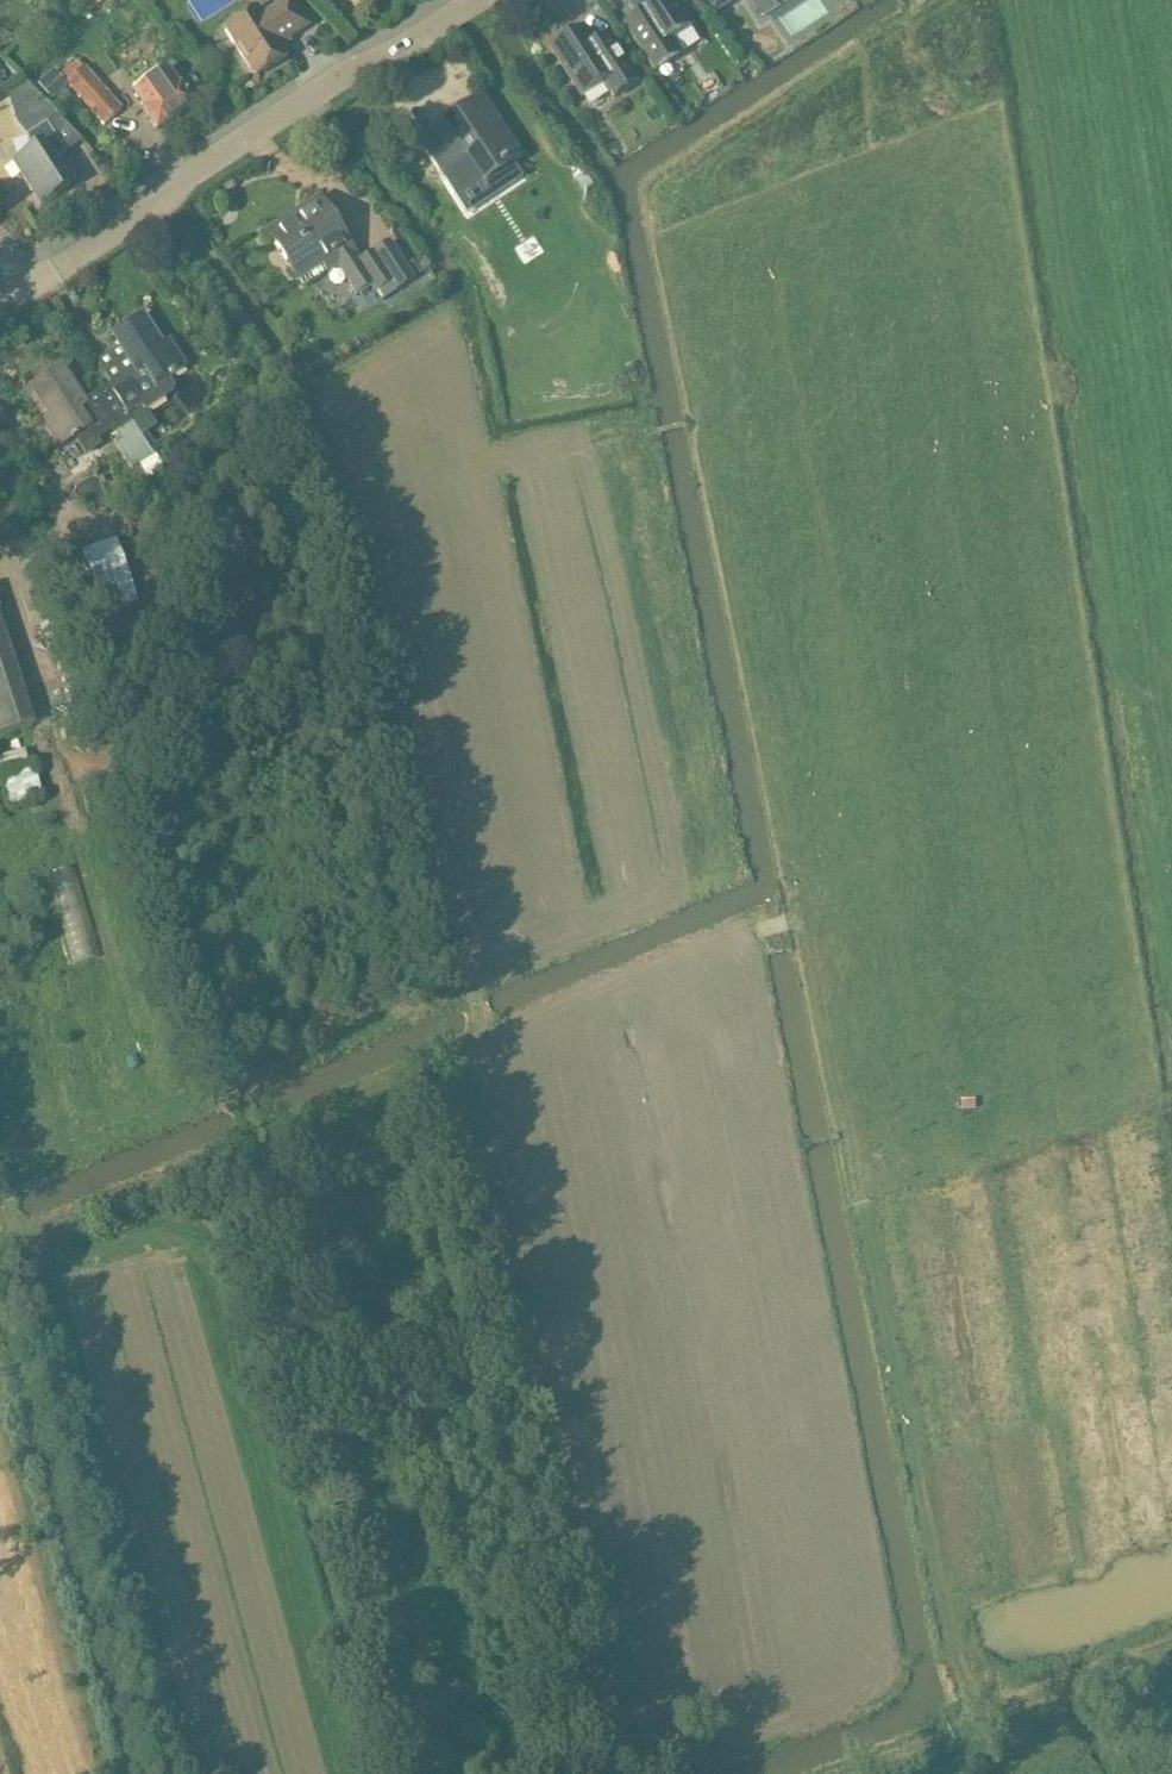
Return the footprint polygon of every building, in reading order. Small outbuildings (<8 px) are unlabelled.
[(308,26),(291,0),(286,0),(262,16),(257,8),(225,28),(255,76),(288,56),(280,44),(308,26)] [(624,25),(653,71),(680,54),(670,39),(691,26),(675,0),(628,0),(639,17),(624,25)] [(716,8),(728,0),(711,0),(716,8)] [(829,11),(822,0),(804,0),(779,16),(791,35),(829,11)] [(612,97),(638,80),(609,35),(595,44),(584,27),(551,48),(581,96),(602,83),(612,97)] [(166,68),(132,92),(143,109),(142,109),(156,130),(157,130),(158,129),(193,105),(179,84),(178,85),(168,71),(166,68)] [(103,87),(84,104),(103,126),(122,109),(103,87)] [(480,98),(417,140),(441,177),(454,196),(499,166),(500,169),(512,161),(514,163),(520,159),(480,98)] [(70,187),(53,161),(65,154),(47,124),(34,132),(27,136),(31,149),(13,162),(41,206),(70,187)] [(358,261),(349,247),(324,209),(309,219),(305,213),(269,236),(298,280),(321,265),(326,275),(338,268),(355,296),(370,286),(375,294),(378,293),(383,300),(395,293),(414,281),(390,241),(358,261)] [(109,387),(149,450),(154,446),(145,432),(155,426),(145,409),(164,397),(156,385),(184,367),(168,341),(162,345),(143,316),(112,336),(136,373),(126,380),(124,377),(109,387)] [(60,447),(75,437),(86,456),(103,445),(99,439),(115,429),(117,432),(118,431),(123,440),(115,445),(130,468),(142,460),(139,455),(149,450),(109,387),(85,402),(63,368),(31,388),(49,416),(43,420),(60,447)] [(133,585),(130,586),(116,541),(85,551),(103,611),(138,600),(133,585)] [(148,611),(113,622),(125,657),(189,636),(172,578),(163,582),(148,611)] [(35,724),(0,619),(0,736),(35,724)] [(0,775),(9,807),(43,797),(33,765),(0,775)]
